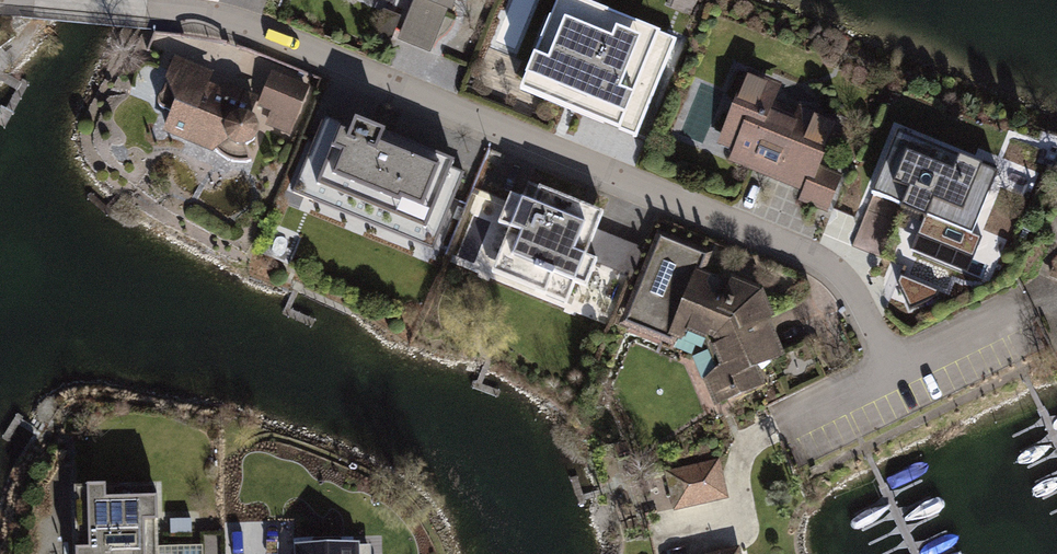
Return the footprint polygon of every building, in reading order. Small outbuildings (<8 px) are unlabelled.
[(413,1),(399,39),(430,53),(447,8),(453,10),(457,0),(411,0),(413,1)] [(677,38),(584,0),(556,0),(520,89),(637,136),(677,38)] [(401,16),(383,9),(374,32),(392,39),(401,16)] [(259,125),(257,120),(251,114),(259,96),(228,83),(220,86),(210,82),(214,71),(175,55),(157,97),(158,104),(163,109),(170,111),(162,131),(213,152),(215,149),(223,156),(231,161),(242,162),(252,160),(247,146),(254,140),(258,134),(259,125)] [(823,165),(842,118),(800,101),(797,107),(777,99),(783,83),(748,69),(718,143),(734,150),(730,161),(803,191),(799,201),(828,213),(844,173),(823,165)] [(310,85),(272,70),(257,107),(270,112),(265,125),(290,134),(310,85)] [(293,193),(432,250),(464,173),(451,167),(455,158),(355,118),(351,129),(324,118),(293,193)] [(871,192),(973,233),(998,170),(896,129),(871,192)] [(634,276),(646,247),(600,229),(607,211),(528,179),(521,194),(510,190),(497,223),(510,228),(493,271),(566,300),(574,279),(587,284),(596,261),(634,276)] [(712,252),(658,229),(619,324),(674,346),(678,339),(686,341),(688,332),(706,339),(708,337),(713,338),(715,344),(712,345),(721,365),(704,380),(714,406),(766,385),(759,365),(785,356),(770,318),(775,317),(763,288),(732,276),(730,280),(705,271),(712,252)] [(720,459),(665,471),(674,511),(729,498),(720,459)] [(73,485),(76,553),(158,553),(155,482),(73,485)]
